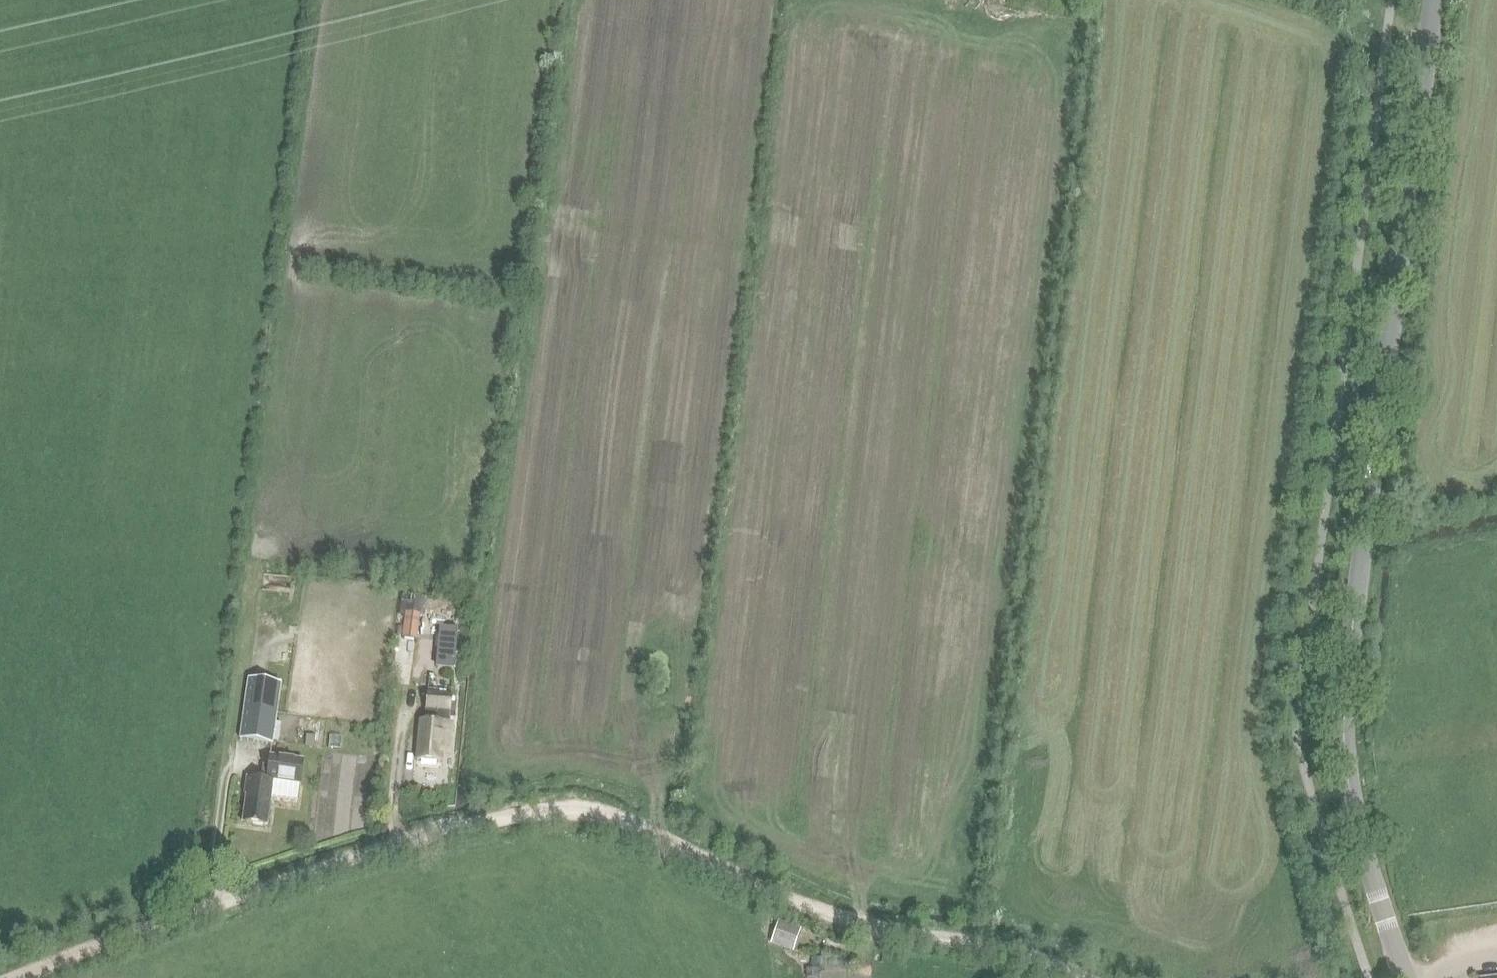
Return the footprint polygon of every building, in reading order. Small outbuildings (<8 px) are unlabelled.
[(402,638),(416,640),(420,614),(406,612),(402,638)] [(440,628),(435,668),(454,670),(458,630),(440,628)] [(281,683),(249,679),(240,740),(272,744),(281,683)] [(419,719),(416,759),(441,761),(441,752),(448,752),(451,722),(448,722),(449,710),(451,694),(427,692),(425,708),(429,709),(428,720),(419,719)] [(305,735),(303,746),(312,747),(314,736),(305,735)] [(300,785),(304,760),(271,755),(267,779),(247,776),(245,792),(247,792),(242,821),(266,825),(270,797),(296,801),(299,785),(300,785)] [(802,929),(778,921),(770,943),(793,952),(802,929)] [(848,968),(822,968),(821,977),(874,977),(874,976),(848,976),(848,968)]
